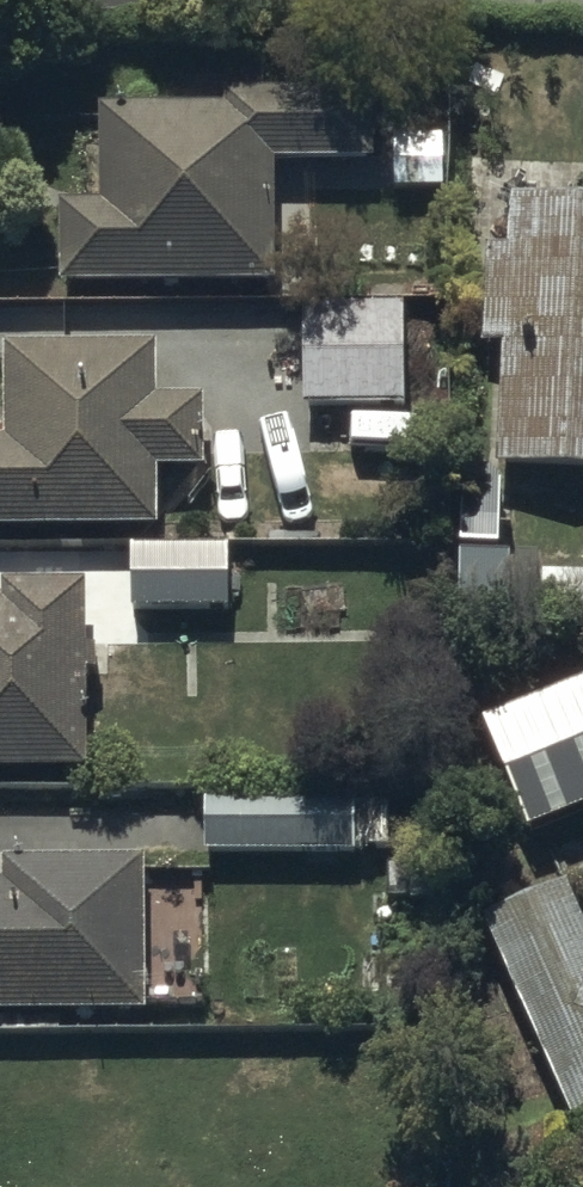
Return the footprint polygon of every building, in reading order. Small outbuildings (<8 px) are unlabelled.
[(268,302),(268,178),(366,178),(366,116),(236,116),(236,133),(97,133),(98,224),(62,224),(62,303),(268,302)] [(509,218),(507,267),(483,266),(479,365),(497,366),(493,485),(582,489),(582,221),(509,218)] [(302,321),(302,424),(398,424),(398,320),(302,321)] [(154,546),(153,490),(202,489),(201,416),(152,416),(152,366),(0,368),(0,389),(1,462),(0,462),(0,548),(154,546)] [(149,565),(150,622),(249,621),(249,564),(149,565)] [(89,791),(87,601),(2,602),(2,624),(0,624),(0,792),(89,791)] [(482,712),(527,820),(582,797),(582,671),(482,712)] [(204,827),(203,870),(293,870),(293,828),(204,827)] [(143,1034),(140,880),(2,883),(2,900),(0,900),(0,1037),(143,1034)] [(569,1179),(582,1173),(582,962),(565,918),(476,954),(569,1179)]
